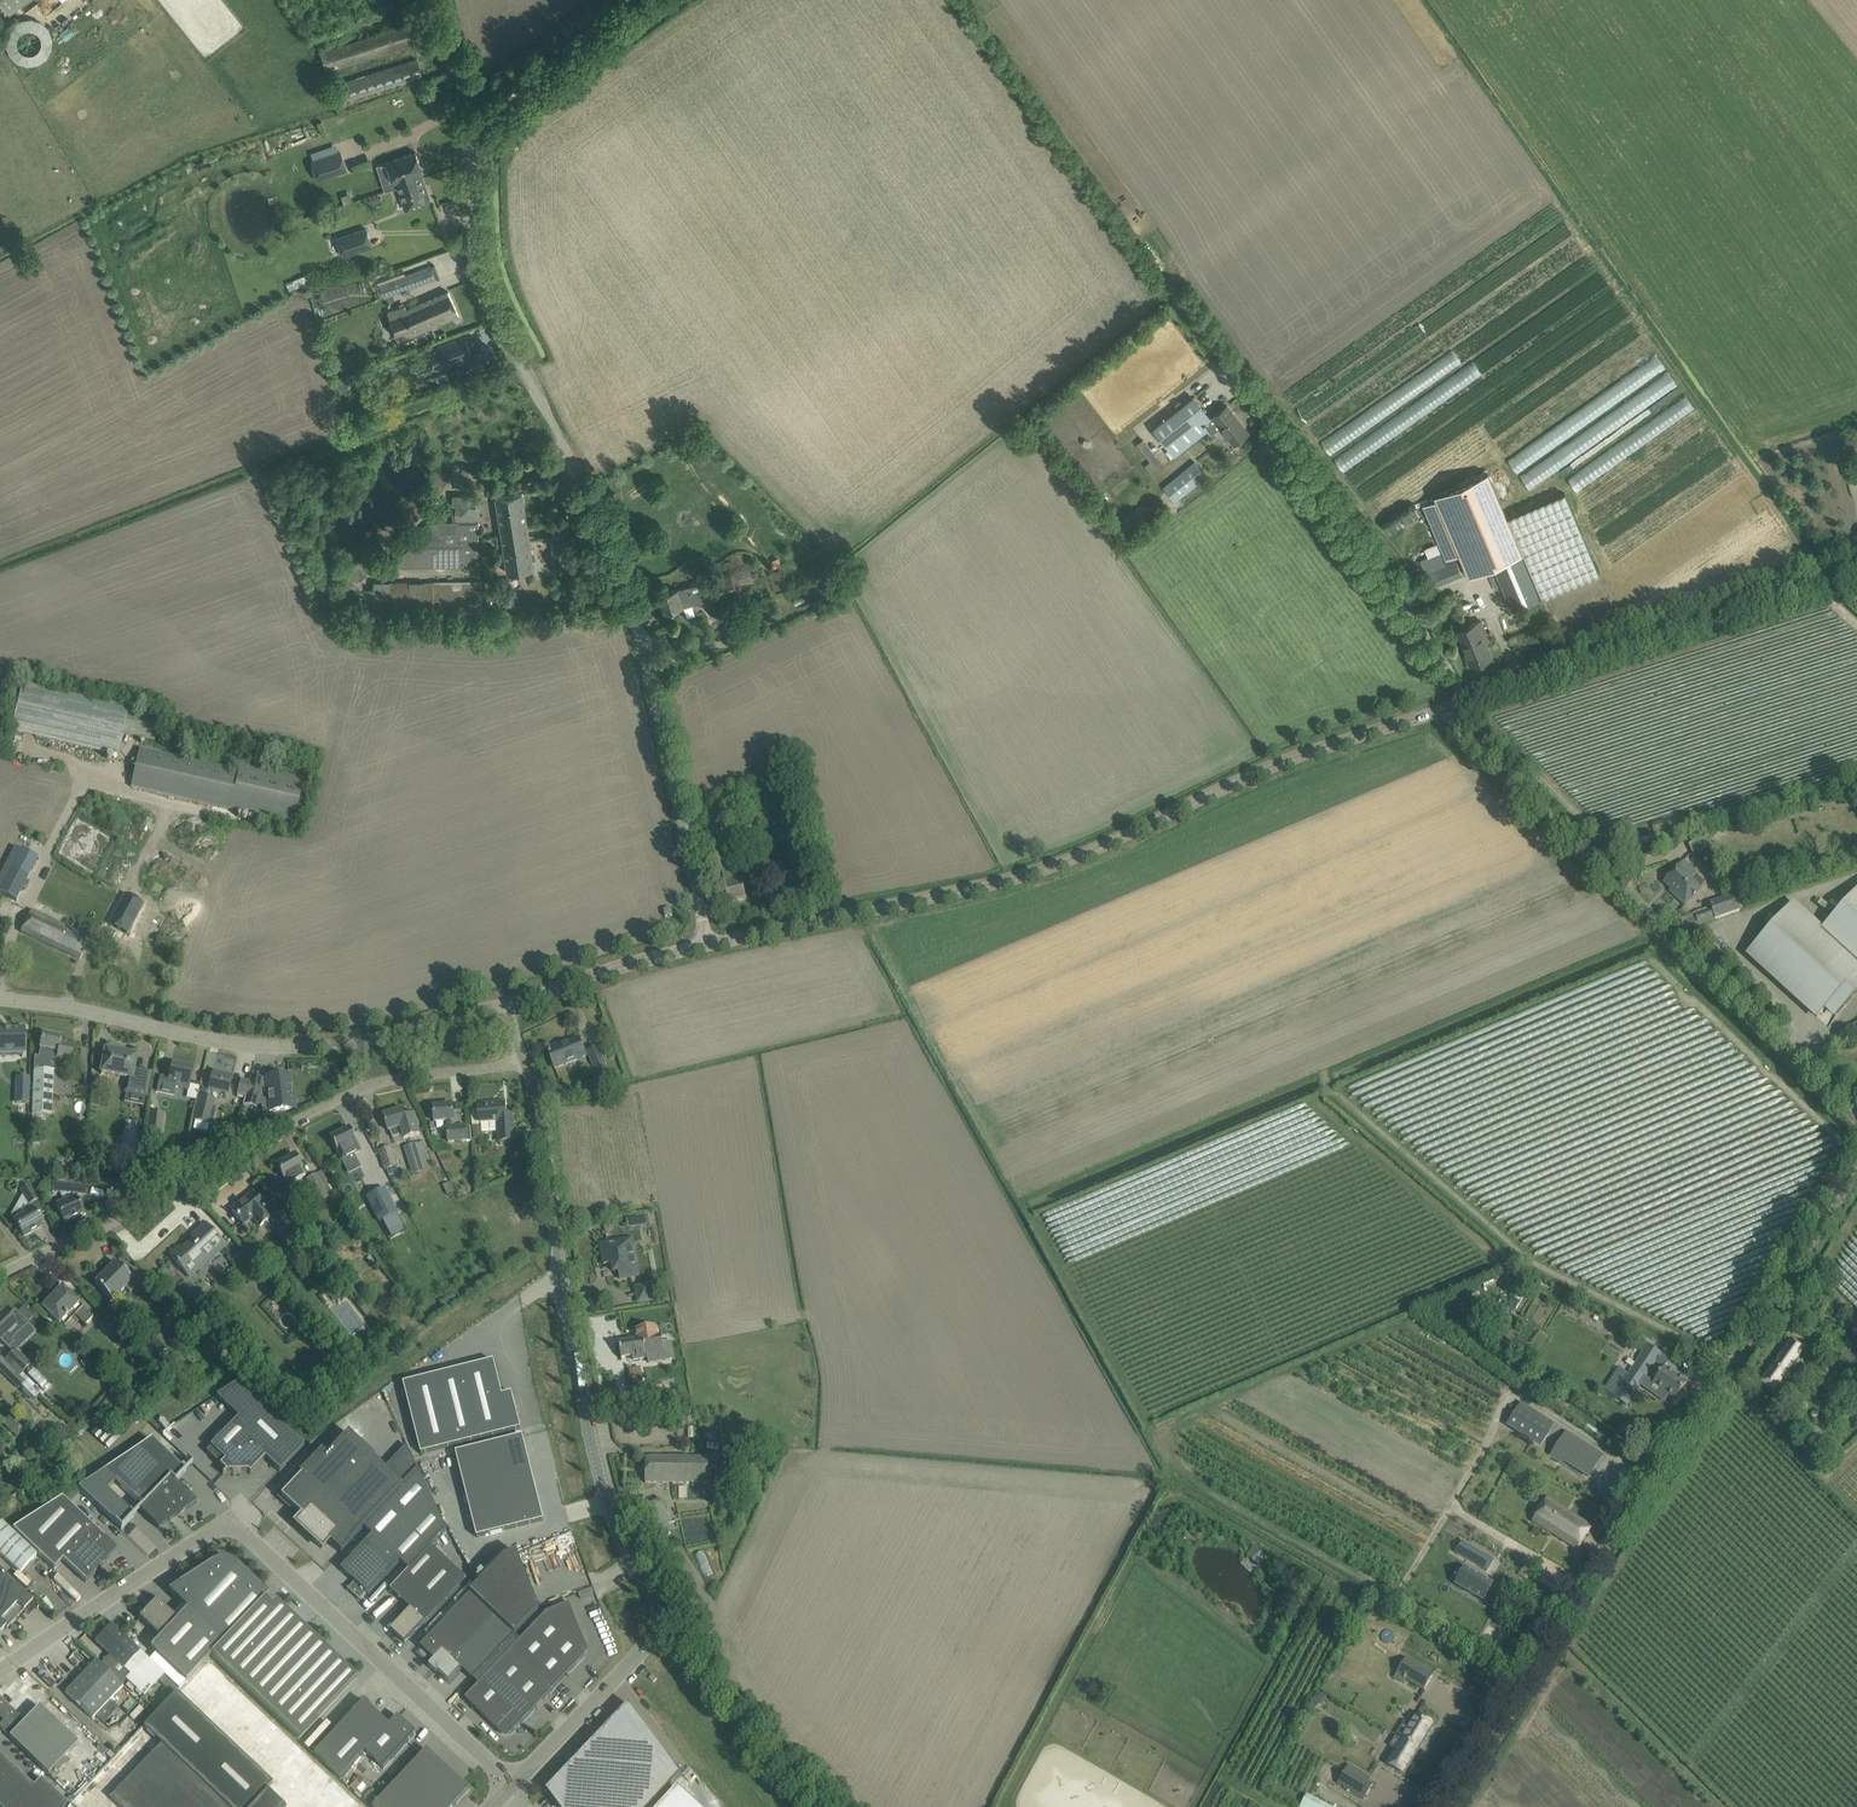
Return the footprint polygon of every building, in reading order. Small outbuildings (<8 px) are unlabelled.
[(8,14),(25,0),(0,0),(0,3),(8,14)] [(53,62),(54,29),(68,29),(69,3),(54,3),(53,19),(9,18),(8,61),(53,62)] [(408,25),(397,28),(318,53),(324,71),(402,46),(414,42),(408,25)] [(417,59),(405,62),(338,83),(344,103),(423,78),(417,59)] [(346,170),(340,150),(310,160),(317,180),(346,170)] [(396,182),(405,209),(431,200),(421,173),(423,172),(416,152),(388,161),(395,182),(396,182)] [(391,225),(378,229),(380,235),(393,231),(391,225)] [(366,227),(337,237),(344,257),(373,247),(366,227)] [(403,267),(376,277),(379,285),(384,298),(436,279),(431,266),(406,275),(403,267)] [(400,307),(388,311),(399,341),(458,315),(448,292),(407,309),(404,302),(399,304),(400,307)] [(465,336),(413,356),(420,375),(430,371),(433,378),(447,373),(444,366),(456,362),(461,376),(464,375),(466,381),(473,379),(470,373),(485,367),(480,353),(472,356),(465,336)] [(339,357),(342,370),(365,365),(362,351),(339,357)] [(345,390),(354,379),(353,374),(336,380),(341,393),(344,389),(345,390)] [(1690,396),(1568,475),(1577,489),(1699,410),(1690,396)] [(1193,397),(1152,429),(1174,456),(1208,430),(1215,424),(1210,418),(1193,397)] [(1227,405),(1212,417),(1230,439),(1220,447),(1229,458),(1243,447),(1238,441),(1249,433),(1227,405)] [(1700,411),(1576,494),(1585,508),(1709,425),(1700,411)] [(1712,429),(1584,513),(1593,526),(1721,443),(1712,429)] [(1147,438),(1140,442),(1151,462),(1147,464),(1151,471),(1162,464),(1147,438)] [(1163,487),(1175,501),(1207,475),(1195,461),(1163,487)] [(1436,501),(1423,506),(1446,560),(1459,554),(1468,576),(1493,566),(1521,554),(1522,553),(1488,473),(1434,496),(1436,501)] [(497,497),(502,535),(528,531),(523,493),(497,497)] [(1508,517),(1542,598),(1599,574),(1565,493),(1508,517)] [(454,520),(479,520),(478,496),(454,496),(454,520)] [(454,520),(434,521),(398,559),(397,566),(465,565),(476,551),(475,541),(479,541),(479,520),(454,520)] [(528,531),(502,535),(508,573),(534,569),(528,531)] [(1420,560),(1431,588),(1462,575),(1455,557),(1445,562),(1441,552),(1420,560)] [(1521,554),(1493,566),(1512,611),(1540,599),(1521,554)] [(704,581),(710,601),(738,593),(736,587),(754,581),(750,568),(732,572),(733,574),(704,581)] [(351,589),(351,611),(351,613),(482,611),(482,581),(373,582),(373,588),(351,589)] [(707,597),(702,582),(659,594),(665,613),(684,607),(682,600),(694,597),(695,600),(707,597)] [(1491,657),(1477,623),(1456,631),(1457,632),(1458,631),(1471,664),(1491,657)] [(118,758),(124,731),(155,738),(160,717),(22,685),(11,733),(118,758)] [(238,772),(140,749),(131,787),(293,824),(303,779),(240,765),(238,772)] [(735,805),(719,809),(722,823),(738,820),(737,816),(735,805)] [(1669,829),(1666,820),(1651,824),(1653,833),(1669,829)] [(1707,848),(1703,839),(1689,845),(1693,854),(1707,848)] [(735,843),(715,848),(720,865),(727,863),(732,885),(724,886),(728,903),(746,899),(742,883),(745,882),(740,860),(739,860),(735,843)] [(0,879),(0,894),(16,902),(38,859),(16,847),(0,879)] [(1683,861),(1663,883),(1671,890),(1669,891),(1685,906),(1701,889),(1706,884),(1696,875),(1697,874),(1683,861)] [(119,892),(105,923),(123,932),(138,902),(119,892)] [(1748,954),(1817,1017),(1856,974),(1856,892),(1821,932),(1792,905),(1748,954)] [(1711,909),(1683,918),(1682,919),(1685,930),(1692,927),(1692,928),(1741,911),(1734,894),(1709,904),(1711,909)] [(671,909),(664,911),(665,918),(672,916),(671,909)] [(79,925),(77,932),(31,910),(21,932),(80,959),(93,932),(79,925)] [(22,1052),(22,1057),(23,1057),(22,1052),(25,1052),(24,1029),(11,1030),(11,1029),(10,1029),(10,1030),(5,1030),(5,1029),(5,1030),(0,1030),(0,1053),(22,1052)] [(35,1057),(33,1114),(52,1115),(54,1070),(47,1070),(49,1060),(61,1063),(62,1060),(70,1062),(74,1045),(61,1043),(62,1038),(44,1034),(39,1058),(35,1057)] [(586,1057),(583,1049),(579,1038),(561,1045),(561,1044),(547,1049),(555,1069),(586,1057)] [(588,1052),(597,1075),(607,1071),(606,1069),(607,1069),(598,1048),(588,1052)] [(103,1062),(100,1075),(125,1080),(122,1093),(124,1094),(123,1102),(143,1106),(144,1097),(147,1098),(149,1085),(152,1073),(134,1070),(137,1057),(105,1051),(103,1062)] [(174,1095),(176,1087),(188,1090),(193,1069),(192,1068),(192,1066),(186,1064),(185,1067),(172,1064),(169,1079),(160,1078),(158,1091),(174,1095)] [(227,1095),(232,1078),(213,1073),(211,1079),(205,1077),(196,1115),(195,1121),(212,1124),(214,1112),(211,1111),(213,1100),(212,1100),(212,1099),(210,1099),(212,1091),(227,1095)] [(245,1096),(243,1106),(257,1108),(258,1102),(261,1101),(262,1112),(270,1111),(288,1109),(286,1091),(291,1090),(289,1077),(266,1079),(267,1083),(263,1083),(263,1080),(251,1077),(249,1082),(245,1096)] [(241,1080),(238,1094),(245,1096),(249,1082),(241,1080)] [(480,1126),(480,1123),(498,1122),(499,1142),(503,1142),(515,1141),(513,1115),(506,1116),(505,1103),(478,1105),(478,1107),(470,1107),(472,1126),(473,1126),(474,1140),(483,1140),(483,1131),(480,1131),(480,1125),(480,1126)] [(434,1107),(435,1120),(435,1122),(447,1121),(448,1128),(447,1128),(449,1143),(472,1141),(470,1126),(455,1128),(453,1106),(434,1107)] [(421,1135),(415,1115),(405,1118),(403,1110),(383,1116),(388,1132),(390,1131),(392,1139),(402,1136),(404,1140),(421,1135)] [(149,1111),(146,1138),(162,1140),(164,1113),(149,1111)] [(349,1128),(330,1138),(341,1161),(345,1167),(357,1161),(354,1154),(360,1151),(349,1128)] [(236,1143),(246,1138),(243,1132),(233,1137),(236,1143)] [(405,1148),(414,1175),(425,1171),(417,1145),(416,1143),(405,1148)] [(396,1167),(390,1149),(379,1152),(385,1171),(387,1171),(389,1177),(399,1174),(397,1167),(396,1167)] [(294,1155),(276,1165),(283,1178),(284,1178),(289,1189),(296,1185),(295,1182),(305,1176),(301,1169),(302,1169),(294,1155)] [(192,1156),(186,1159),(191,1168),(197,1164),(192,1156)] [(306,1179),(320,1203),(328,1199),(315,1174),(306,1179)] [(122,1188),(123,1181),(105,1179),(104,1185),(122,1188)] [(27,1181),(15,1180),(21,1190),(23,1194),(29,1205),(38,1201),(30,1185),(29,1186),(27,1181)] [(454,1192),(450,1183),(442,1186),(446,1196),(454,1192)] [(84,1214),(76,1197),(75,1197),(75,1194),(87,1195),(88,1187),(53,1184),(52,1192),(60,1193),(64,1202),(56,1206),(64,1223),(84,1214)] [(384,1188),(367,1197),(379,1222),(397,1213),(384,1188)] [(15,1208),(11,1216),(14,1222),(24,1238),(43,1227),(31,1207),(31,1208),(29,1205),(23,1194),(15,1208)] [(252,1194),(232,1211),(243,1225),(252,1217),(260,1226),(269,1219),(291,1246),(302,1238),(279,1209),(277,1211),(274,1206),(267,1212),(263,1208),(264,1208),(252,1194)] [(182,1251),(179,1248),(170,1256),(190,1277),(199,1269),(195,1265),(205,1256),(210,1262),(226,1247),(204,1224),(196,1232),(199,1235),(182,1251)] [(633,1240),(613,1244),(601,1246),(605,1266),(613,1264),(614,1273),(618,1272),(620,1279),(639,1276),(633,1240)] [(331,1245),(319,1253),(322,1259),(326,1257),(330,1263),(340,1257),(331,1245)] [(243,1250),(236,1255),(256,1277),(262,1271),(243,1250)] [(115,1263),(95,1283),(100,1288),(99,1289),(108,1298),(109,1298),(112,1301),(121,1292),(125,1288),(129,1293),(142,1280),(134,1272),(121,1260),(117,1264),(115,1263)] [(653,1282),(634,1285),(636,1295),(655,1292),(653,1282)] [(272,1283),(268,1287),(274,1295),(279,1291),(272,1283)] [(62,1287),(42,1308),(51,1316),(59,1324),(60,1323),(72,1311),(76,1315),(85,1324),(92,1317),(83,1307),(71,1295),(62,1287)] [(340,1300),(331,1288),(326,1291),(335,1303),(340,1300)] [(0,1340),(8,1348),(14,1342),(12,1340),(28,1324),(27,1323),(34,1317),(23,1307),(17,1313),(15,1310),(9,1316),(5,1312),(0,1317),(0,1340)] [(99,1325),(119,1345),(127,1337),(107,1317),(99,1325)] [(118,1320),(115,1323),(123,1331),(126,1328),(124,1326),(124,1325),(121,1322),(120,1322),(118,1320)] [(620,1344),(619,1342),(619,1343),(622,1360),(622,1358),(633,1357),(633,1360),(647,1358),(648,1360),(648,1359),(647,1354),(663,1352),(664,1353),(662,1337),(658,1338),(656,1327),(637,1330),(638,1341),(620,1344)] [(142,1328),(136,1334),(140,1339),(146,1332),(142,1328)] [(152,1334),(144,1343),(158,1357),(166,1349),(152,1334)] [(1790,1339),(1759,1381),(1775,1393),(1806,1350),(1790,1339)] [(1603,1390),(1626,1405),(1655,1362),(1660,1366),(1666,1357),(1639,1340),(1634,1349),(1643,1354),(1629,1374),(1618,1367),(1603,1390)] [(62,1349),(56,1357),(59,1367),(73,1369),(78,1365),(72,1351),(62,1349)] [(31,1365),(15,1350),(5,1360),(2,1357),(1,1359),(20,1377),(31,1365)] [(258,1350),(250,1358),(255,1364),(264,1356),(258,1350)] [(20,1377),(1,1359),(0,1358),(0,1369),(34,1401),(39,1396),(21,1378),(20,1377)] [(521,1430),(512,1394),(502,1396),(494,1362),(403,1384),(421,1455),(521,1430)] [(1687,1384),(1683,1381),(1664,1368),(1653,1384),(1660,1389),(1655,1396),(1664,1402),(1669,1395),(1675,1400),(1687,1384)] [(640,1369),(632,1370),(635,1384),(642,1383),(640,1369)] [(1826,1394),(1833,1402),(1849,1388),(1842,1380),(1826,1394)] [(662,1382),(642,1386),(644,1396),(663,1393),(662,1382)] [(247,1472),(249,1474),(250,1473),(265,1458),(279,1472),(304,1446),(238,1383),(216,1397),(238,1418),(210,1447),(224,1461),(220,1466),(225,1471),(226,1472),(247,1472)] [(1781,1397),(1796,1408),(1801,1401),(1786,1390),(1781,1397)] [(1533,1403),(1518,1423),(1550,1446),(1564,1427),(1533,1403)] [(1,1422),(18,1438),(27,1428),(10,1412),(1,1422)] [(434,1501),(418,1470),(404,1485),(348,1432),(326,1455),(321,1450),(299,1473),(298,1473),(300,1475),(285,1492),(286,1502),(301,1517),(295,1524),(321,1549),(328,1542),(340,1553),(341,1553),(341,1552),(364,1528),(372,1537),(367,1542),(381,1556),(434,1501)] [(1566,1433),(1550,1457),(1562,1465),(1564,1462),(1589,1478),(1594,1469),(1583,1462),(1591,1450),(1602,1457),(1603,1456),(1566,1433)] [(522,1437),(456,1454),(477,1538),(544,1522),(522,1437)] [(105,1471),(78,1489),(121,1530),(134,1516),(112,1496),(108,1500),(103,1495),(107,1491),(116,1482),(143,1507),(139,1511),(159,1529),(159,1528),(167,1519),(170,1521),(170,1520),(175,1515),(177,1516),(192,1500),(196,1504),(197,1503),(175,1483),(186,1471),(186,1470),(186,1471),(185,1472),(151,1440),(106,1471),(105,1471)] [(751,1456),(750,1474),(759,1475),(759,1456),(751,1456)] [(645,1483),(657,1484),(711,1486),(712,1461),(647,1458),(645,1483)] [(709,1486),(687,1486),(688,1498),(710,1498),(709,1486)] [(14,1532),(55,1571),(63,1562),(87,1584),(118,1551),(63,1499),(14,1532)] [(1534,1522),(1567,1544),(1577,1550),(1592,1527),(1548,1499),(1534,1522)] [(426,1624),(467,1580),(432,1547),(448,1530),(434,1501),(381,1556),(395,1568),(400,1563),(409,1571),(390,1591),(410,1610),(391,1631),(405,1645),(425,1623),(426,1624)] [(669,1502),(651,1504),(653,1523),(671,1521),(669,1502)] [(0,1524),(0,1554),(20,1573),(37,1555),(2,1522),(0,1524)] [(369,1596),(395,1568),(381,1556),(367,1542),(341,1570),(354,1583),(348,1589),(347,1589),(360,1602),(361,1601),(360,1600),(366,1594),(369,1596)] [(1463,1542),(1456,1553),(1487,1571),(1494,1560),(1463,1542)] [(1267,1557),(1256,1546),(1249,1553),(1261,1564),(1267,1557)] [(713,1547),(706,1550),(715,1574),(722,1572),(713,1547)] [(697,1554),(706,1576),(714,1573),(705,1551),(697,1554)] [(478,1586),(420,1648),(434,1661),(429,1667),(437,1674),(438,1672),(449,1682),(461,1669),(473,1681),(511,1642),(515,1637),(540,1610),(517,1553),(505,1558),(478,1586)] [(182,1605),(187,1610),(222,1643),(263,1600),(268,1595),(236,1564),(233,1563),(232,1562),(231,1563),(218,1562),(218,1560),(216,1561),(213,1563),(178,1585),(190,1596),(182,1605)] [(1465,1567),(1454,1585),(1483,1602),(1494,1584),(1465,1567)] [(5,1628),(7,1629),(33,1601),(0,1570),(0,1633),(5,1628)] [(186,1682),(211,1655),(300,1739),(357,1678),(275,1601),(271,1606),(263,1600),(222,1643),(187,1610),(177,1620),(156,1600),(139,1618),(160,1638),(150,1649),(186,1682)] [(521,1642),(515,1637),(511,1642),(557,1686),(588,1653),(569,1605),(547,1614),(521,1642)] [(173,1695),(179,1689),(111,1625),(96,1642),(130,1674),(125,1679),(145,1698),(159,1682),(173,1695)] [(501,1734),(512,1734),(557,1686),(511,1642),(473,1681),(479,1686),(465,1700),(501,1734)] [(591,1667),(597,1674),(606,1666),(594,1653),(581,1665),(586,1671),(591,1667)] [(1406,1659),(1401,1667),(1402,1667),(1410,1671),(1405,1679),(1424,1690),(1433,1676),(1406,1659)] [(65,1693),(92,1719),(124,1688),(96,1661),(65,1693)] [(1326,1697),(1317,1691),(1312,1700),(1320,1705),(1326,1697)] [(110,1798),(120,1806),(284,1806),(266,1790),(272,1784),(176,1693),(144,1728),(161,1744),(110,1798)] [(365,1753),(390,1726),(363,1701),(313,1754),(341,1779),(365,1753)] [(546,1792),(547,1793),(547,1792),(558,1806),(652,1806),(681,1777),(682,1777),(629,1706),(629,1705),(546,1792)] [(39,1706),(9,1737),(48,1774),(78,1743),(39,1706)] [(1405,1721),(1397,1734),(1421,1748),(1434,1725),(1416,1714),(1409,1724),(1405,1721)] [(398,1717),(390,1726),(365,1753),(383,1770),(417,1734),(398,1717)] [(1404,1775),(1421,1748),(1397,1734),(1390,1746),(1394,1749),(1385,1764),(1404,1775)] [(469,1790),(427,1750),(374,1806),(453,1806),(469,1790)] [(67,1804),(41,1779),(34,1787),(0,1755),(0,1806),(65,1806),(67,1804)] [(1360,1777),(1362,1774),(1349,1765),(1338,1783),(1364,1799),(1373,1785),(1360,1777)] [(678,1790),(662,1806),(696,1806),(678,1790)]
